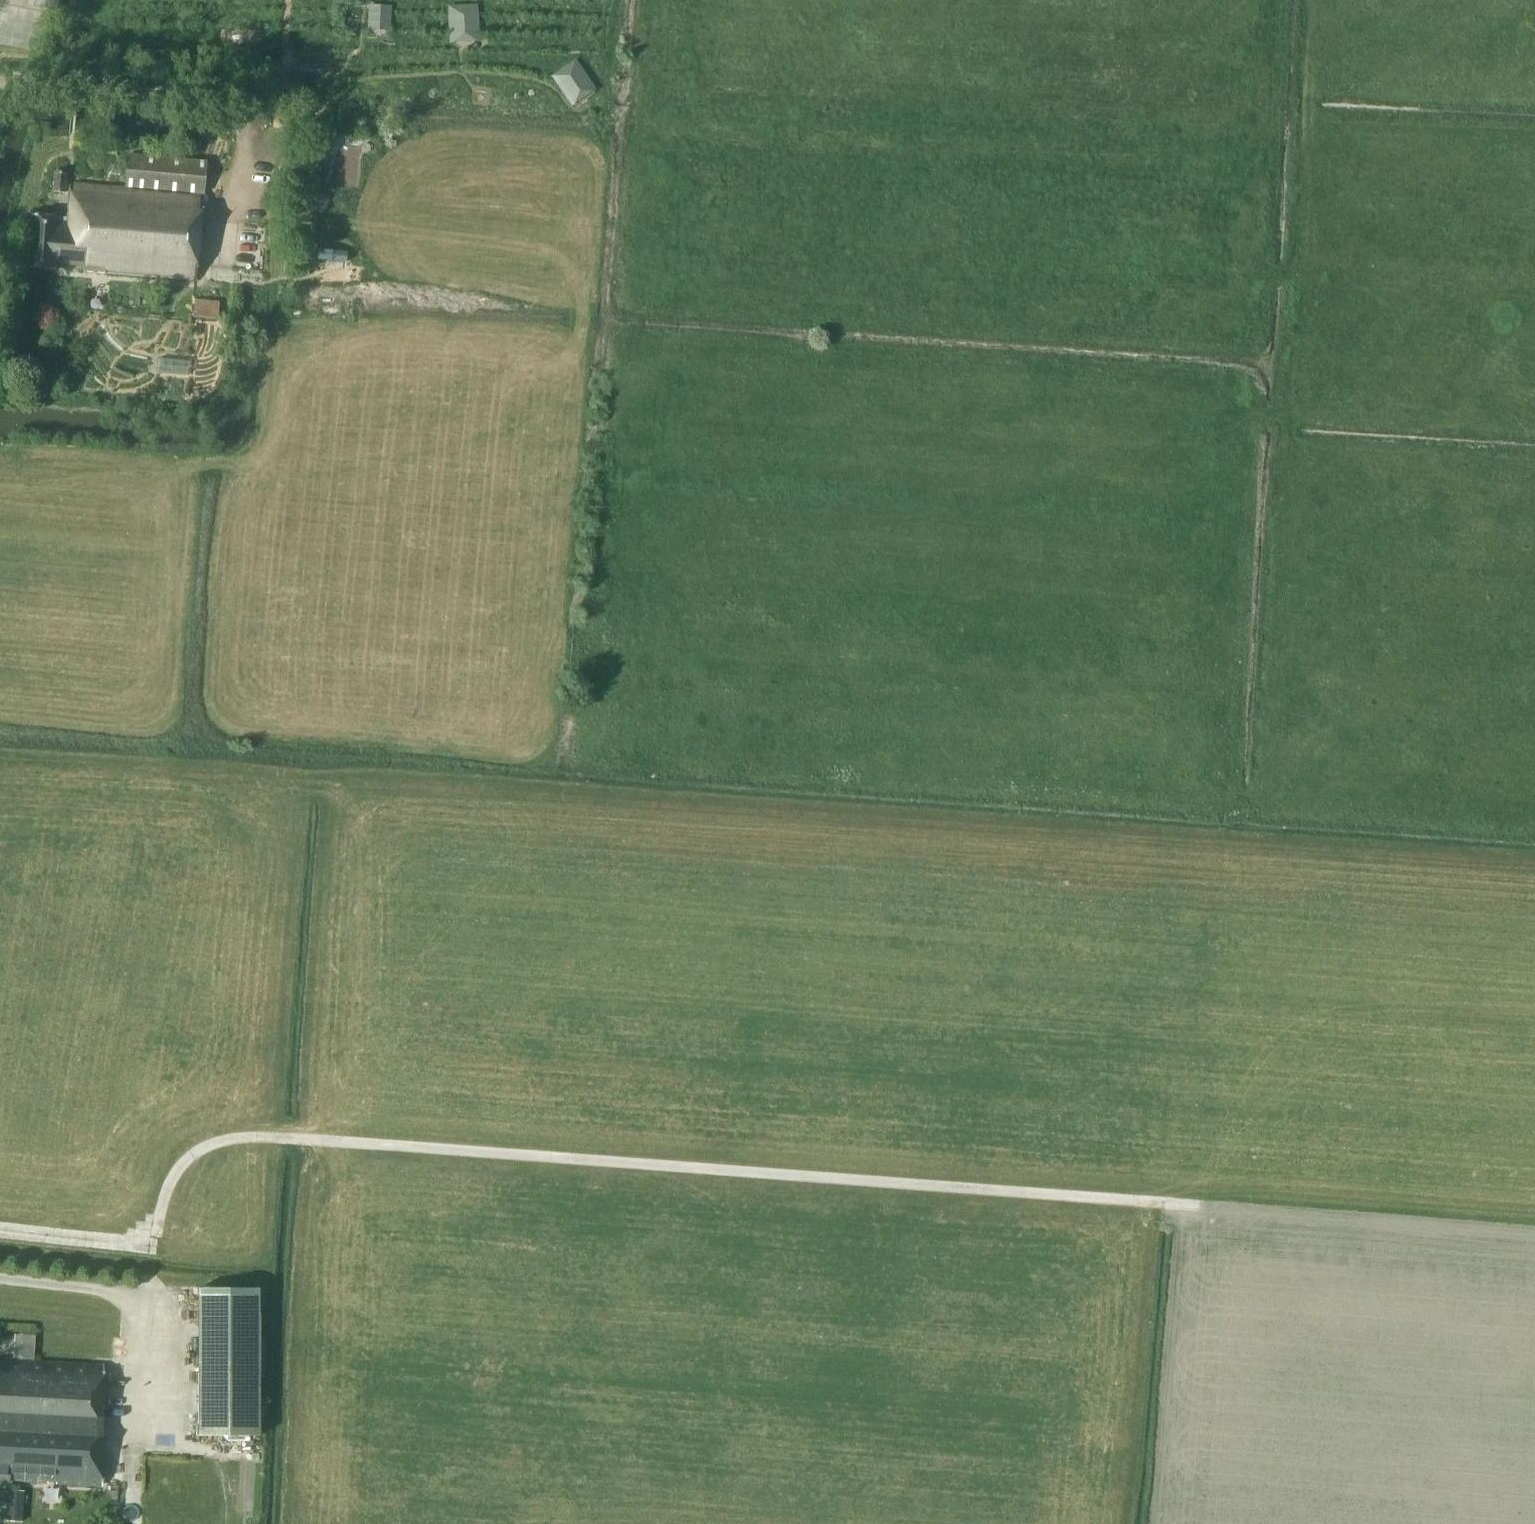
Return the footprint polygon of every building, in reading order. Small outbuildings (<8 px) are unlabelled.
[(34,6),(57,10),(59,0),(35,0),(34,6)] [(205,163),(128,156),(125,190),(69,185),(66,219),(31,216),(26,268),(56,271),(57,264),(83,267),(83,271),(194,281),(205,163)] [(68,175),(54,173),(53,191),(66,192),(68,175)] [(219,303),(195,301),(193,317),(218,320),(219,303)] [(263,1291),(203,1288),(197,1435),(257,1437),(263,1291)] [(0,1360),(0,1481),(101,1485),(105,1364),(0,1360)] [(23,1505),(24,1489),(8,1488),(7,1504),(23,1505)]
